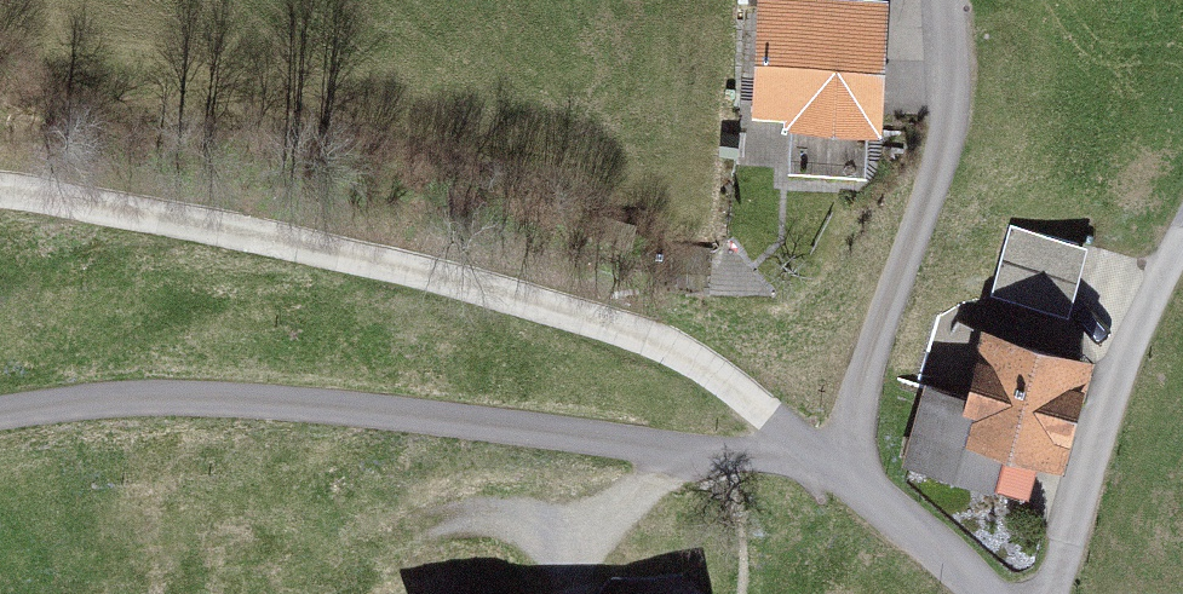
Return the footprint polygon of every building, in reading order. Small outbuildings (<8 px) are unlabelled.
[(772,135),(797,136),(796,186),(882,187),(883,129),(900,130),(902,0),(775,0),(772,135)] [(1016,233),(997,305),(1075,326),(1095,254),(1016,233)] [(1032,500),(1041,463),(1069,471),(1099,358),(996,330),(986,367),(937,356),(911,473),(1032,500)]
